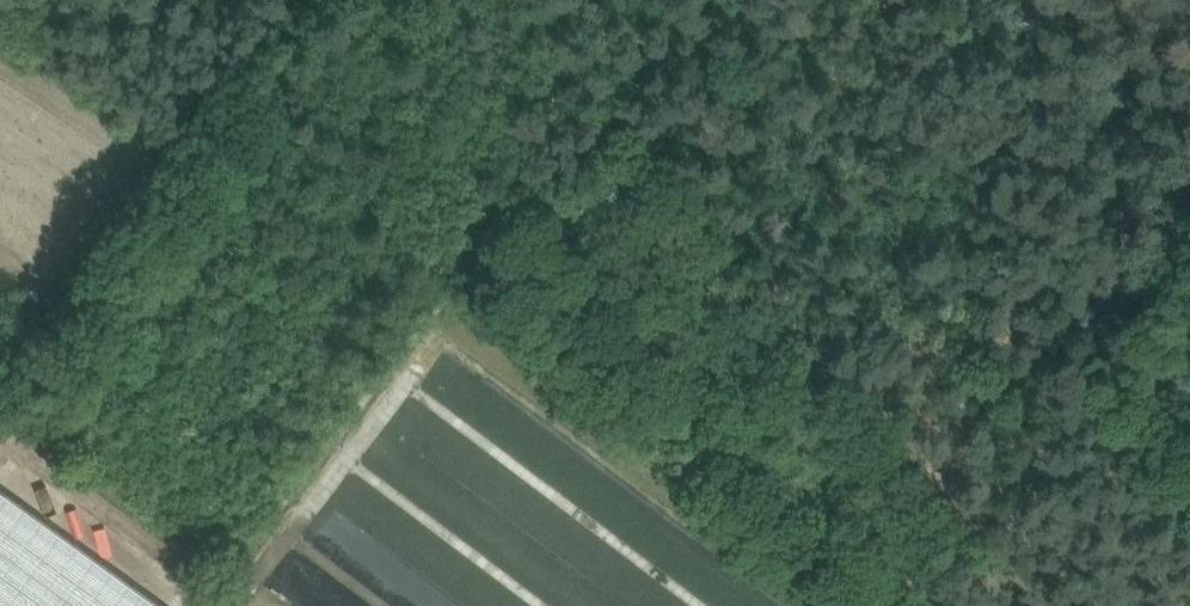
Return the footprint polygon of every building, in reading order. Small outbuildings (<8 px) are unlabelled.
[(0,486),(0,605),(166,605),(0,486)]
